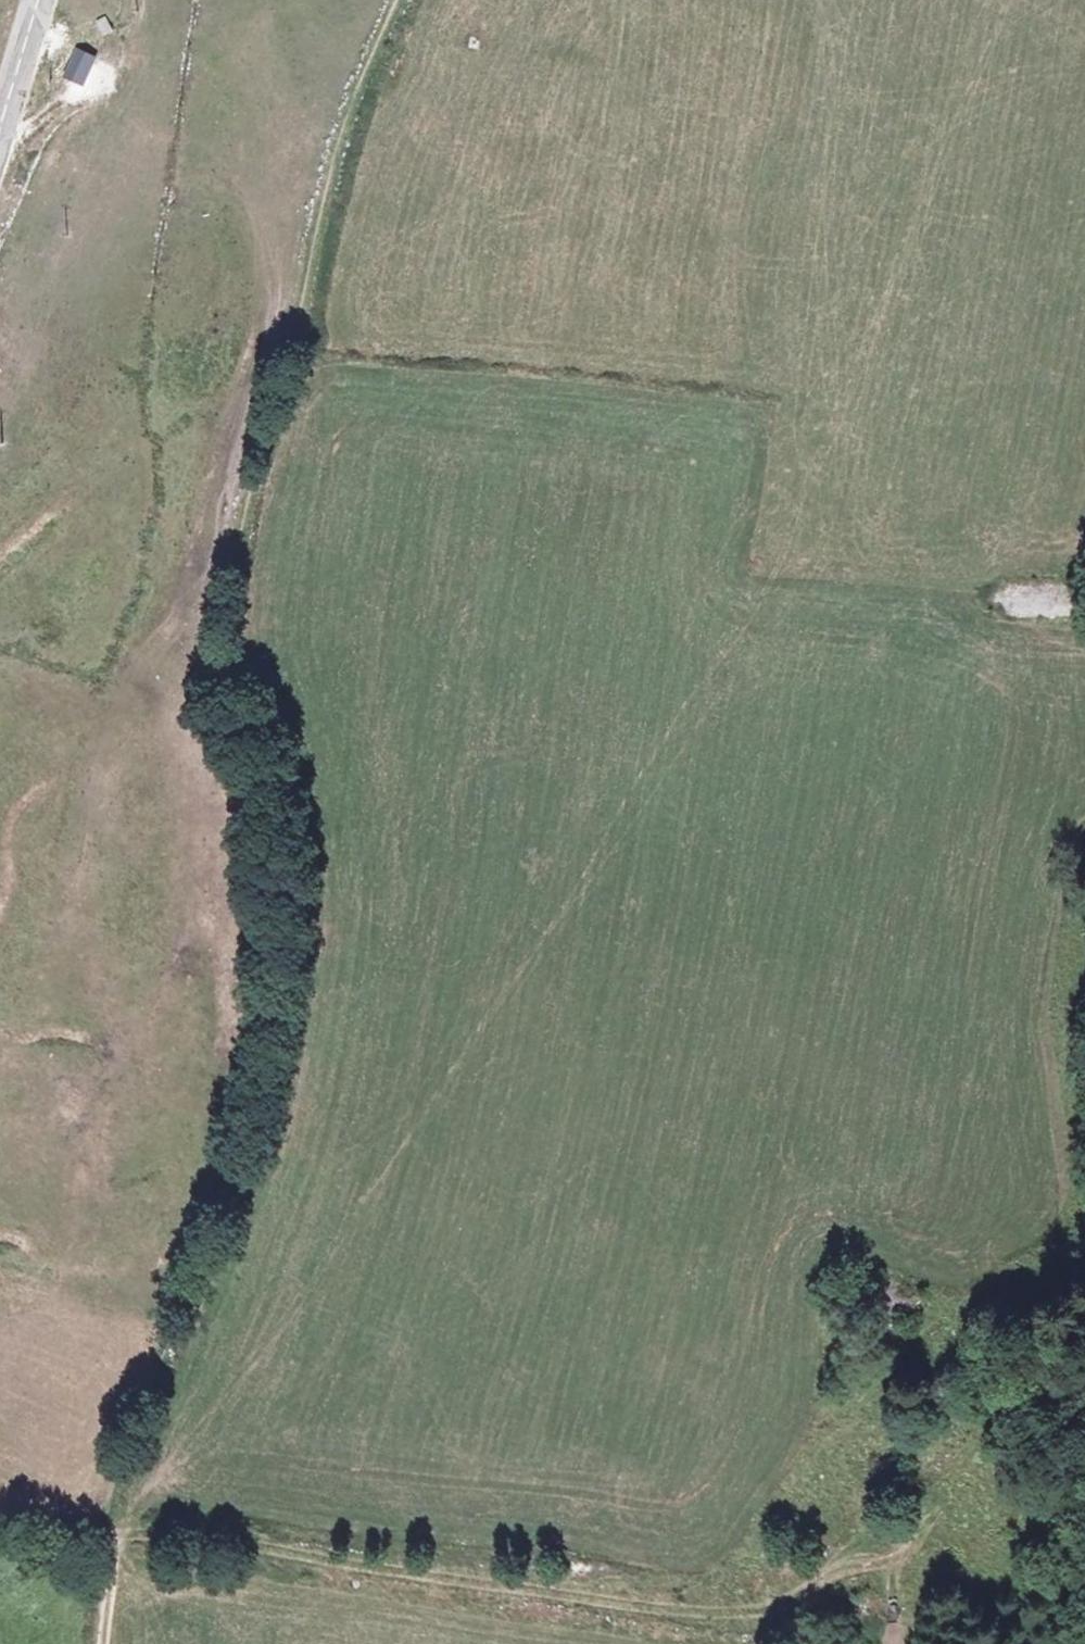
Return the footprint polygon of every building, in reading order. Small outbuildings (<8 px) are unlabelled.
[(68,10),(75,20),(84,26),(96,28),(107,25),(116,18),(122,7),(122,0),(67,0),(68,10)] [(76,45),(62,76),(83,85),(96,54),(76,45)]
